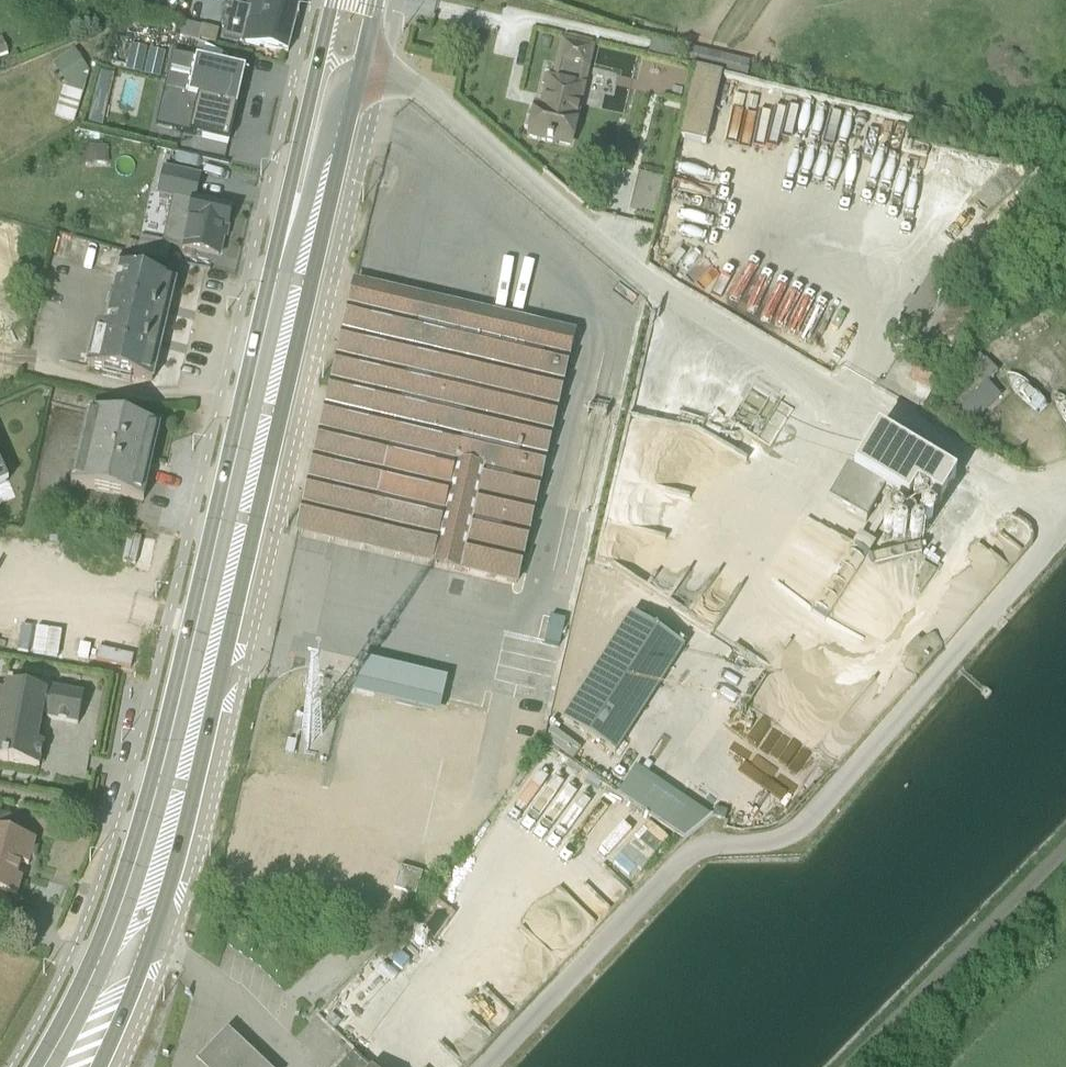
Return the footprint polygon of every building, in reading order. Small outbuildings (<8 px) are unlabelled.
[(300,0),(247,0),(245,6),(224,1),(219,21),(225,22),(221,37),(286,53),(300,0)] [(176,23),(173,35),(178,36),(178,38),(196,43),(197,40),(214,44),(217,30),(182,22),(181,24),(176,23)] [(570,149),(595,45),(559,37),(550,76),(546,76),(539,104),(532,103),(524,138),(570,149)] [(9,56),(1,38),(0,39),(0,59),(9,56)] [(646,55),(671,61),(674,46),(650,40),(646,55)] [(129,45),(126,72),(163,76),(166,50),(129,45)] [(743,77),(747,61),(682,45),(679,61),(743,77)] [(87,72),(74,50),(52,64),(68,89),(62,88),(54,117),(72,122),(87,72)] [(182,96),(174,130),(226,144),(227,144),(242,70),(177,54),(168,92),(182,96)] [(721,74),(692,68),(676,137),(705,144),(721,74)] [(107,163),(107,146),(85,146),(85,163),(107,163)] [(196,198),(200,176),(162,167),(156,194),(172,198),(162,241),(140,236),(136,255),(166,262),(169,244),(217,256),(220,256),(224,239),(226,239),(233,206),(196,198)] [(664,178),(638,171),(628,210),(655,217),(664,178)] [(117,265),(102,326),(162,342),(176,282),(117,265)] [(889,304),(906,313),(900,324),(950,355),(976,308),(926,278),(913,301),(896,292),(889,304)] [(300,540),(525,584),(576,327),(351,283),(300,540)] [(94,325),(84,366),(102,371),(102,375),(129,381),(130,378),(152,383),(162,342),(94,325)] [(984,361),(937,408),(971,439),(981,429),(975,423),(999,398),(986,383),(996,374),(984,361)] [(142,501),(159,428),(87,411),(70,484),(142,501)] [(845,467),(827,499),(865,521),(882,490),(905,504),(914,489),(938,503),(953,479),(875,431),(851,471),(845,467)] [(630,613),(562,720),(614,755),(683,648),(630,613)] [(563,644),(567,617),(552,615),(548,642),(563,644)] [(941,649),(936,639),(932,635),(920,641),(914,639),(904,651),(907,658),(902,667),(905,671),(917,675),(941,649)] [(355,694),(442,712),(448,678),(362,660),(355,694)] [(82,694),(51,689),(51,694),(3,685),(3,689),(0,689),(0,761),(39,768),(43,745),(37,743),(43,715),(46,716),(45,720),(77,726),(82,694)] [(0,815),(0,893),(3,894),(16,897),(21,879),(16,878),(20,864),(27,866),(35,841),(7,833),(11,818),(0,815)] [(400,866),(393,889),(415,896),(422,873),(400,866)] [(399,955),(392,964),(401,972),(409,963),(399,955)] [(227,1030),(196,1063),(200,1066),(266,1066),(253,1055),(227,1030)] [(353,1052),(339,1066),(369,1066),(353,1052)]
